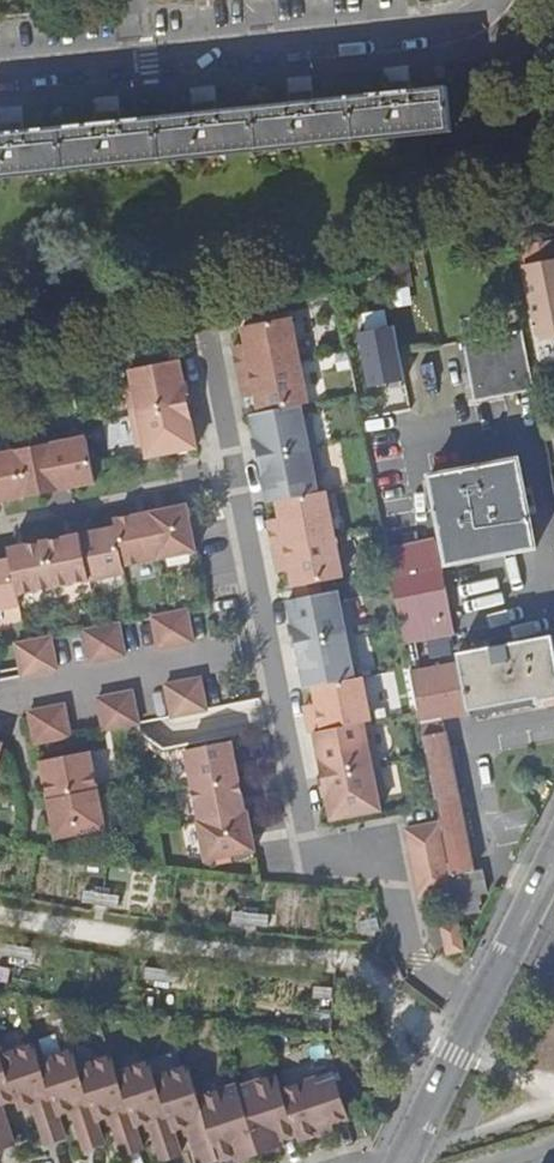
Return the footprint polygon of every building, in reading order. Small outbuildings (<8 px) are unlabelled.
[(300,90),(309,145),(451,130),(446,86),(410,90),(409,79),(384,82),(385,93),(313,100),(312,89),(300,90)] [(309,145),(300,90),(287,92),(288,103),(217,110),(215,99),(192,102),(193,113),(120,120),(119,109),(94,111),(95,123),(23,130),(23,119),(0,121),(0,177),(309,145)] [(503,214),(498,216),(503,238),(516,234),(512,211),(503,214)] [(524,263),(538,333),(553,330),(553,257),(524,263)] [(475,293),(464,295),(467,311),(479,308),(475,293)] [(424,304),(402,308),(405,323),(427,319),(424,304)] [(248,352),(238,354),(247,390),(254,388),(256,396),(259,414),(253,415),(275,502),(276,502),(281,527),(290,564),(296,587),(343,578),(326,492),(319,494),(316,481),(323,479),(311,417),(304,419),(302,405),(309,404),(292,318),(242,327),(246,344),(248,352)] [(398,321),(361,328),(371,384),(409,377),(398,321)] [(532,389),(520,327),(460,340),(464,362),(471,400),(532,389)] [(464,362),(460,340),(453,342),(457,364),(464,362)] [(246,344),(236,346),(238,354),(248,352),(246,344)] [(247,390),(238,354),(235,355),(242,391),(247,390)] [(179,360),(159,364),(178,435),(183,451),(197,448),(188,405),(191,404),(187,384),(184,385),(179,360)] [(178,435),(159,364),(130,370),(133,383),(126,384),(138,446),(145,445),(148,458),(183,451),(178,435)] [(254,388),(247,390),(249,398),(256,396),(254,388)] [(275,502),(253,415),(251,415),(256,439),(254,440),(258,460),(260,460),(268,503),(275,502)] [(548,423),(539,425),(542,439),(551,437),(548,423)] [(0,454),(0,501),(95,482),(86,437),(0,454)] [(514,458),(478,466),(477,462),(472,463),(473,467),(426,477),(445,565),(534,546),(514,458)] [(19,605),(17,594),(125,574),(123,566),(196,552),(187,505),(114,520),(116,528),(8,549),(10,559),(0,561),(0,609),(19,605)] [(281,527),(279,519),(267,521),(269,529),(281,527)] [(293,588),(296,587),(290,564),(281,527),(269,529),(276,565),(288,563),(290,571),(293,588)] [(433,541),(385,551),(407,663),(417,661),(412,639),(452,631),(439,566),(439,565),(438,565),(433,541)] [(288,563),(276,565),(278,573),(290,571),(288,563)] [(337,591),(299,599),(343,777),(353,817),(380,811),(377,798),(385,797),(373,735),(366,737),(363,724),(370,722),(362,678),(355,679),(352,666),(360,665),(347,603),(340,605),(337,591)] [(343,777),(299,599),(288,601),(293,626),(290,626),(294,647),(296,646),(305,689),(313,688),(316,705),(318,713),(305,715),(309,734),(313,733),(322,776),(320,777),(323,797),(326,797),(330,821),(353,817),(343,777)] [(187,611),(152,617),(158,650),(193,643),(187,611)] [(118,624),(83,631),(90,663),(125,656),(118,624)] [(410,673),(440,824),(453,892),(465,951),(486,946),(484,938),(487,937),(485,927),(492,926),(488,902),(479,904),(469,859),(441,721),(467,715),(468,718),(471,717),(469,712),(533,698),(535,705),(537,704),(537,702),(544,700),(544,697),(553,695),(553,659),(549,634),(455,655),(457,663),(410,673)] [(50,637),(15,644),(21,676),(57,669),(50,637)] [(200,678),(164,685),(171,718),(207,711),(200,678)] [(132,692),(96,699),(102,731),(138,724),(132,692)] [(63,705),(28,711),(34,744),(69,737),(63,705)] [(318,713),(316,705),(303,707),(305,715),(318,713)] [(231,742),(185,751),(198,821),(197,821),(204,861),(254,851),(246,812),(244,813),(231,742)] [(89,752),(40,761),(55,839),(104,829),(89,752)] [(453,892),(440,824),(405,830),(418,899),(453,892)] [(456,926),(443,928),(448,954),(461,952),(456,926)] [(314,1090),(280,1101),(277,1094),(239,1106),(234,1092),(196,1104),(195,1101),(162,1112),(152,1080),(120,1090),(114,1075),(82,1085),(76,1069),(42,1080),(37,1064),(4,1074),(0,1063),(0,1104),(11,1101),(14,1110),(29,1105),(42,1145),(60,1140),(53,1117),(67,1112),(81,1152),(99,1146),(91,1123),(106,1118),(119,1158),(137,1152),(130,1128),(144,1124),(157,1162),(159,1162),(176,1158),(168,1133),(182,1128),(193,1162),(212,1162),(231,1157),(232,1162),(276,1149),(274,1143),(291,1137),(293,1143),(327,1132),(314,1090)] [(9,1146),(0,1116),(0,1149),(9,1146)]
